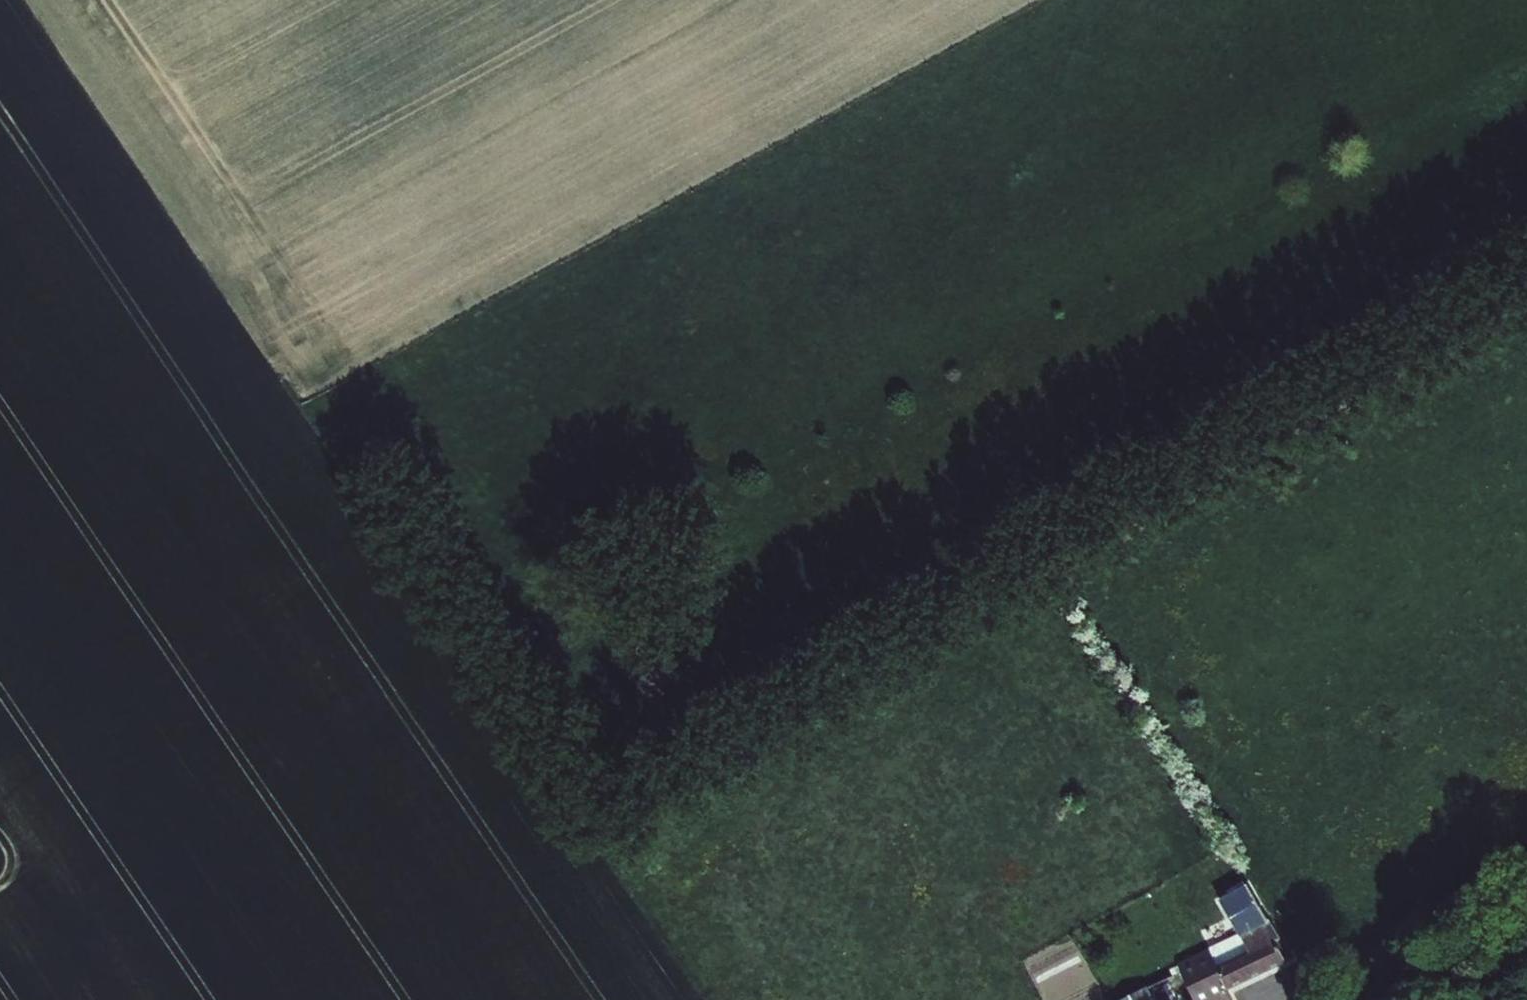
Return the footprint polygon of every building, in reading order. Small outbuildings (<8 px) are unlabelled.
[(1210,956),(1178,972),(1192,999),(1228,999),(1227,998),(1285,968),(1275,950),(1282,946),(1249,900),(1236,907),(1250,934),(1242,939),(1252,958),(1220,975),(1210,956)]
